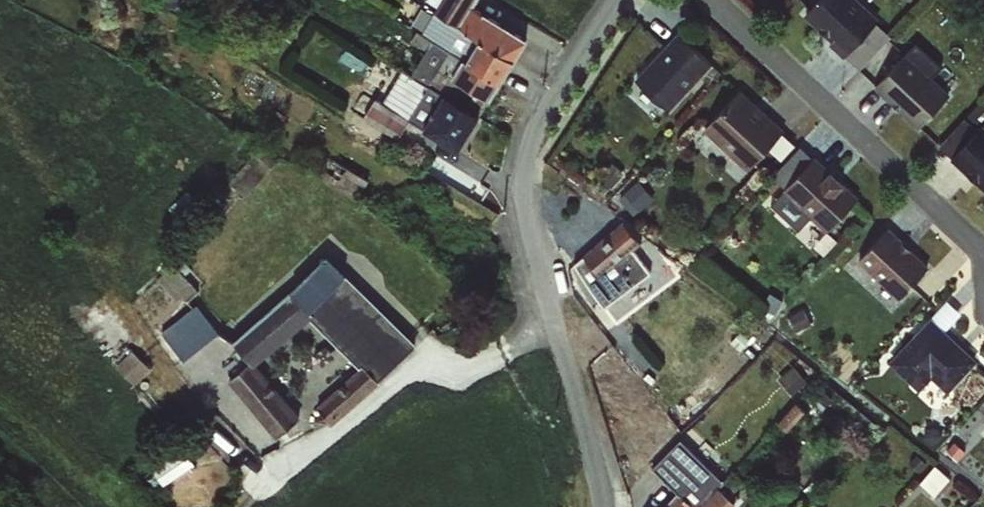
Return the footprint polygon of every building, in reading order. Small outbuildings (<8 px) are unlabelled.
[(530,34),(476,6),(479,0),(443,0),(421,42),(430,46),(416,72),(406,67),(388,100),(365,88),(354,110),(403,135),(429,84),(447,94),(427,130),(468,151),(530,34)] [(803,14),(831,41),(828,44),(841,57),(844,54),(859,68),(889,35),(855,0),(816,0),(803,14)] [(682,27),(636,76),(673,110),(719,61),(682,27)] [(946,93),(905,54),(874,88),(915,126),(946,93)] [(782,130),(739,89),(702,129),(745,169),(782,130)] [(938,146),(983,190),(983,129),(981,126),(977,130),(964,118),(938,146)] [(798,146),(769,176),(825,230),(856,197),(798,146)] [(218,187),(161,255),(175,268),(241,194),(257,171),(244,162),(227,185),(218,187)] [(630,221),(575,260),(607,305),(653,273),(635,247),(645,241),(630,221)] [(926,267),(887,229),(857,261),(897,298),(926,267)] [(231,379),(279,436),(298,418),(253,365),(311,310),(346,277),(326,257),(293,288),(279,273),(233,315),(246,331),(233,342),(251,362),(231,379)] [(180,277),(137,311),(178,365),(222,329),(180,277)] [(414,346),(346,277),(311,310),(361,364),(377,382),(414,346)] [(928,318),(888,361),(918,390),(930,377),(946,391),(974,361),(928,318)] [(377,382),(361,364),(318,407),(331,422),(332,423),(342,414),(344,414),(377,382)] [(743,497),(710,467),(722,453),(708,441),(700,450),(684,436),(656,467),(684,492),(670,506),(735,506),(743,497)] [(157,465),(166,481),(197,462),(187,446),(157,465)]
